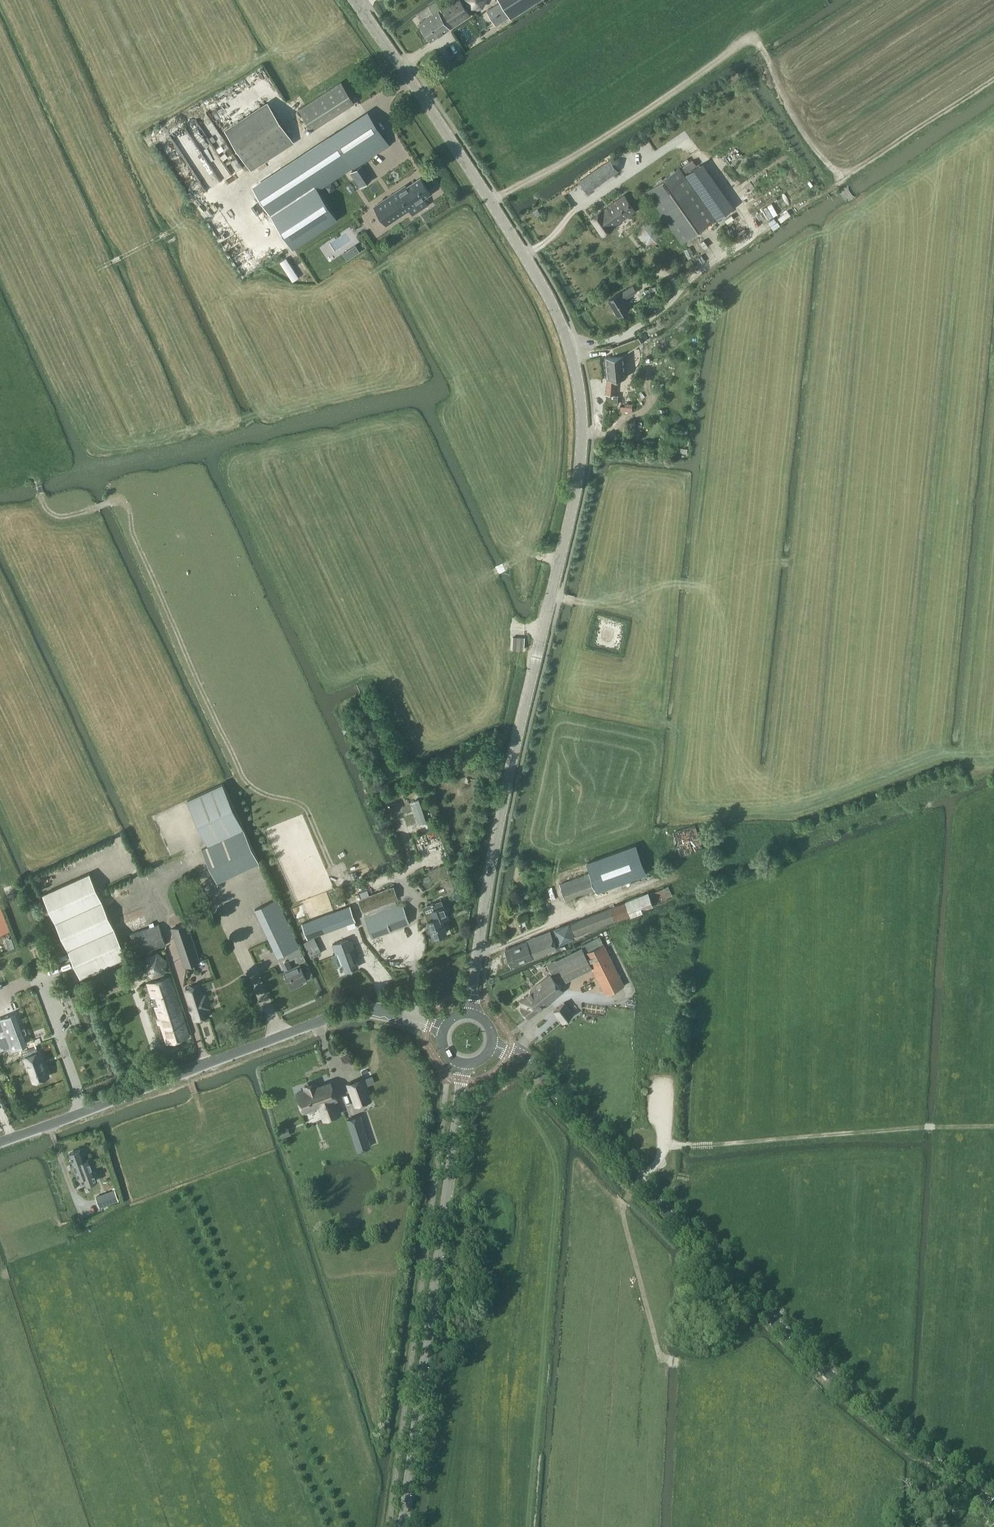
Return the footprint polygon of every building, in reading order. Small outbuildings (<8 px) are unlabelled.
[(420,22),(432,40),(471,14),(466,5),(469,2),(471,4),(481,3),(482,0),(465,0),(466,1),(463,2),(462,0),(454,0),(444,6),(441,2),(433,7),(436,12),(420,22)] [(494,5),(491,6),(501,23),(536,0),(501,0),(494,5)] [(341,82),(311,101),(299,109),(312,129),(355,102),(341,82)] [(251,168),(294,140),(269,103),(226,131),(251,168)] [(369,113),(337,134),(355,163),(353,165),(354,168),(389,145),(369,113)] [(337,134),(309,152),(254,188),(273,217),(355,163),(347,151),(338,136),(337,134)] [(619,171),(611,160),(581,181),(589,192),(619,171)] [(731,208),(700,164),(687,174),(717,218),(731,208)] [(680,168),(646,191),(682,242),(715,219),(680,168)] [(424,173),(379,198),(391,217),(435,191),(424,173)] [(320,191),(275,220),(293,246),(338,218),(320,191)] [(624,193),(588,216),(602,235),(637,210),(624,193)] [(344,251),(348,258),(361,250),(356,243),(344,251)] [(633,285),(620,293),(623,299),(637,291),(633,285)] [(619,293),(609,299),(614,308),(614,311),(615,313),(618,314),(629,308),(623,299),(620,293),(619,293)] [(624,354),(606,356),(606,361),(608,378),(625,376),(624,369),(625,369),(624,354)] [(617,381),(608,380),(607,394),(616,394),(617,381)] [(513,636),(513,648),(520,649),(525,649),(525,637),(513,636)] [(222,782),(187,799),(208,844),(244,828),(222,782)] [(673,832),(677,843),(681,856),(682,856),(683,860),(687,870),(712,861),(711,857),(709,857),(707,851),(706,847),(708,847),(700,823),(695,825),(695,824),(673,832)] [(218,881),(240,871),(260,862),(259,859),(245,828),(202,848),(218,881)] [(588,862),(598,890),(645,873),(635,845),(588,862)] [(90,872),(44,893),(81,976),(127,955),(90,872)] [(560,884),(565,900),(595,889),(589,873),(560,884)] [(355,889),(363,908),(397,896),(389,877),(355,889)] [(608,908),(571,923),(576,935),(617,919),(618,921),(654,907),(653,904),(668,899),(667,896),(672,895),(669,886),(663,888),(649,894),(648,892),(626,901),(608,908)] [(256,908),(256,910),(278,956),(287,952),(300,947),(278,898),(256,908)] [(366,918),(372,936),(410,922),(403,904),(366,918)] [(308,937),(335,928),(356,920),(356,919),(351,905),(303,923),(308,937)] [(443,906),(434,910),(437,917),(428,920),(434,936),(447,931),(441,916),(446,914),(447,916),(447,915),(444,906),(443,906)] [(159,923),(131,933),(138,954),(166,944),(159,923)] [(173,927),(185,965),(199,961),(187,923),(173,927)] [(555,929),(561,943),(574,937),(569,924),(555,929)] [(551,931),(533,937),(527,940),(527,941),(506,949),(512,965),(557,948),(551,931)] [(557,960),(567,979),(592,966),(606,994),(624,985),(600,936),(582,945),(583,947),(557,960)] [(341,957),(347,971),(359,966),(354,952),(356,951),(351,939),(348,941),(347,938),(333,944),(338,958),(341,957)] [(291,959),(295,958),(297,957),(300,963),(306,960),(300,947),(287,952),(291,959)] [(167,960),(158,952),(147,956),(144,969),(153,976),(165,972),(167,960)] [(289,960),(282,963),(286,971),(285,971),(292,988),(302,984),(300,981),(307,978),(300,964),(292,968),(289,960)] [(104,974),(110,988),(125,982),(120,968),(104,974)] [(536,987),(533,989),(520,1000),(524,1005),(520,1008),(528,1017),(545,1004),(547,1005),(551,1002),(550,1001),(564,990),(551,974),(535,986),(536,987)] [(190,1035),(171,975),(148,982),(168,1042),(190,1035)] [(199,984),(186,988),(195,1018),(209,1014),(206,1007),(209,1006),(205,993),(202,994),(199,984)] [(554,1010),(564,1022),(574,1013),(565,1002),(554,1010)] [(0,1017),(0,1048),(1,1050),(11,1046),(12,1049),(28,1043),(15,1011),(0,1017)] [(28,1063),(34,1080),(49,1074),(39,1049),(33,1052),(32,1047),(23,1050),(25,1055),(24,1055),(27,1063),(28,1063)] [(363,1078),(349,1084),(356,1104),(371,1099),(366,1086),(375,1082),(373,1075),(363,1079),(363,1078)] [(317,1084),(306,1088),(306,1089),(298,1092),(304,1110),(325,1103),(330,1117),(341,1113),(335,1099),(337,1098),(331,1082),(318,1087),(317,1084)] [(377,1146),(367,1115),(353,1120),(364,1150),(377,1146)] [(290,1134),(288,1126),(280,1128),(282,1136),(290,1134)] [(70,1153),(79,1178),(84,1176),(87,1184),(98,1180),(90,1158),(85,1160),(81,1149),(70,1153)] [(97,1197),(100,1206),(119,1200),(115,1190),(97,1197)] [(73,1222),(74,1227),(75,1228),(82,1225),(79,1217),(72,1220),(73,1222)]
